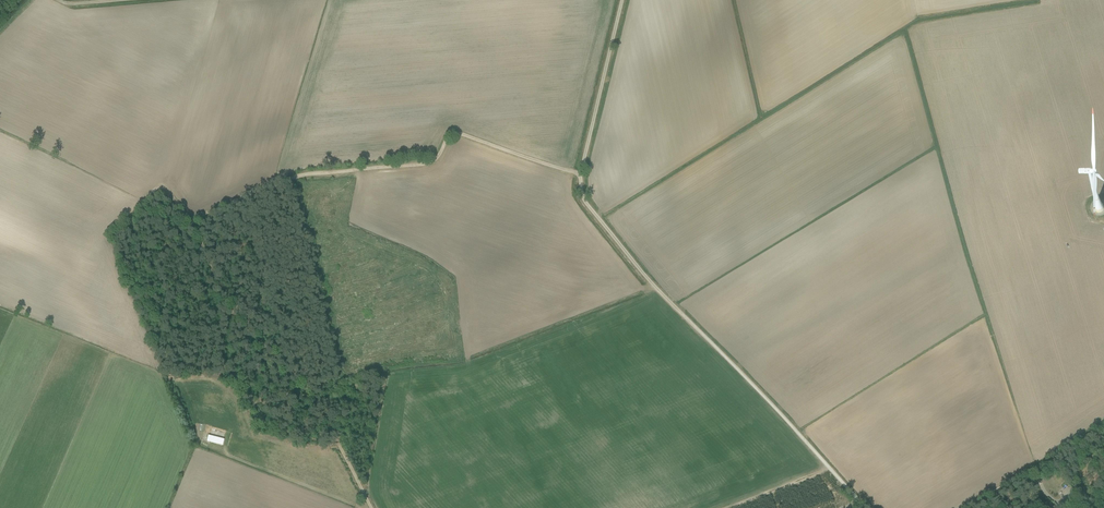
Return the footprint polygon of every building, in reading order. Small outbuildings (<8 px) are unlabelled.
[(220,445),(221,439),(211,436),(210,442),(220,445)] [(1073,491),(1064,501),(1069,506),(1078,496),(1073,491)]
